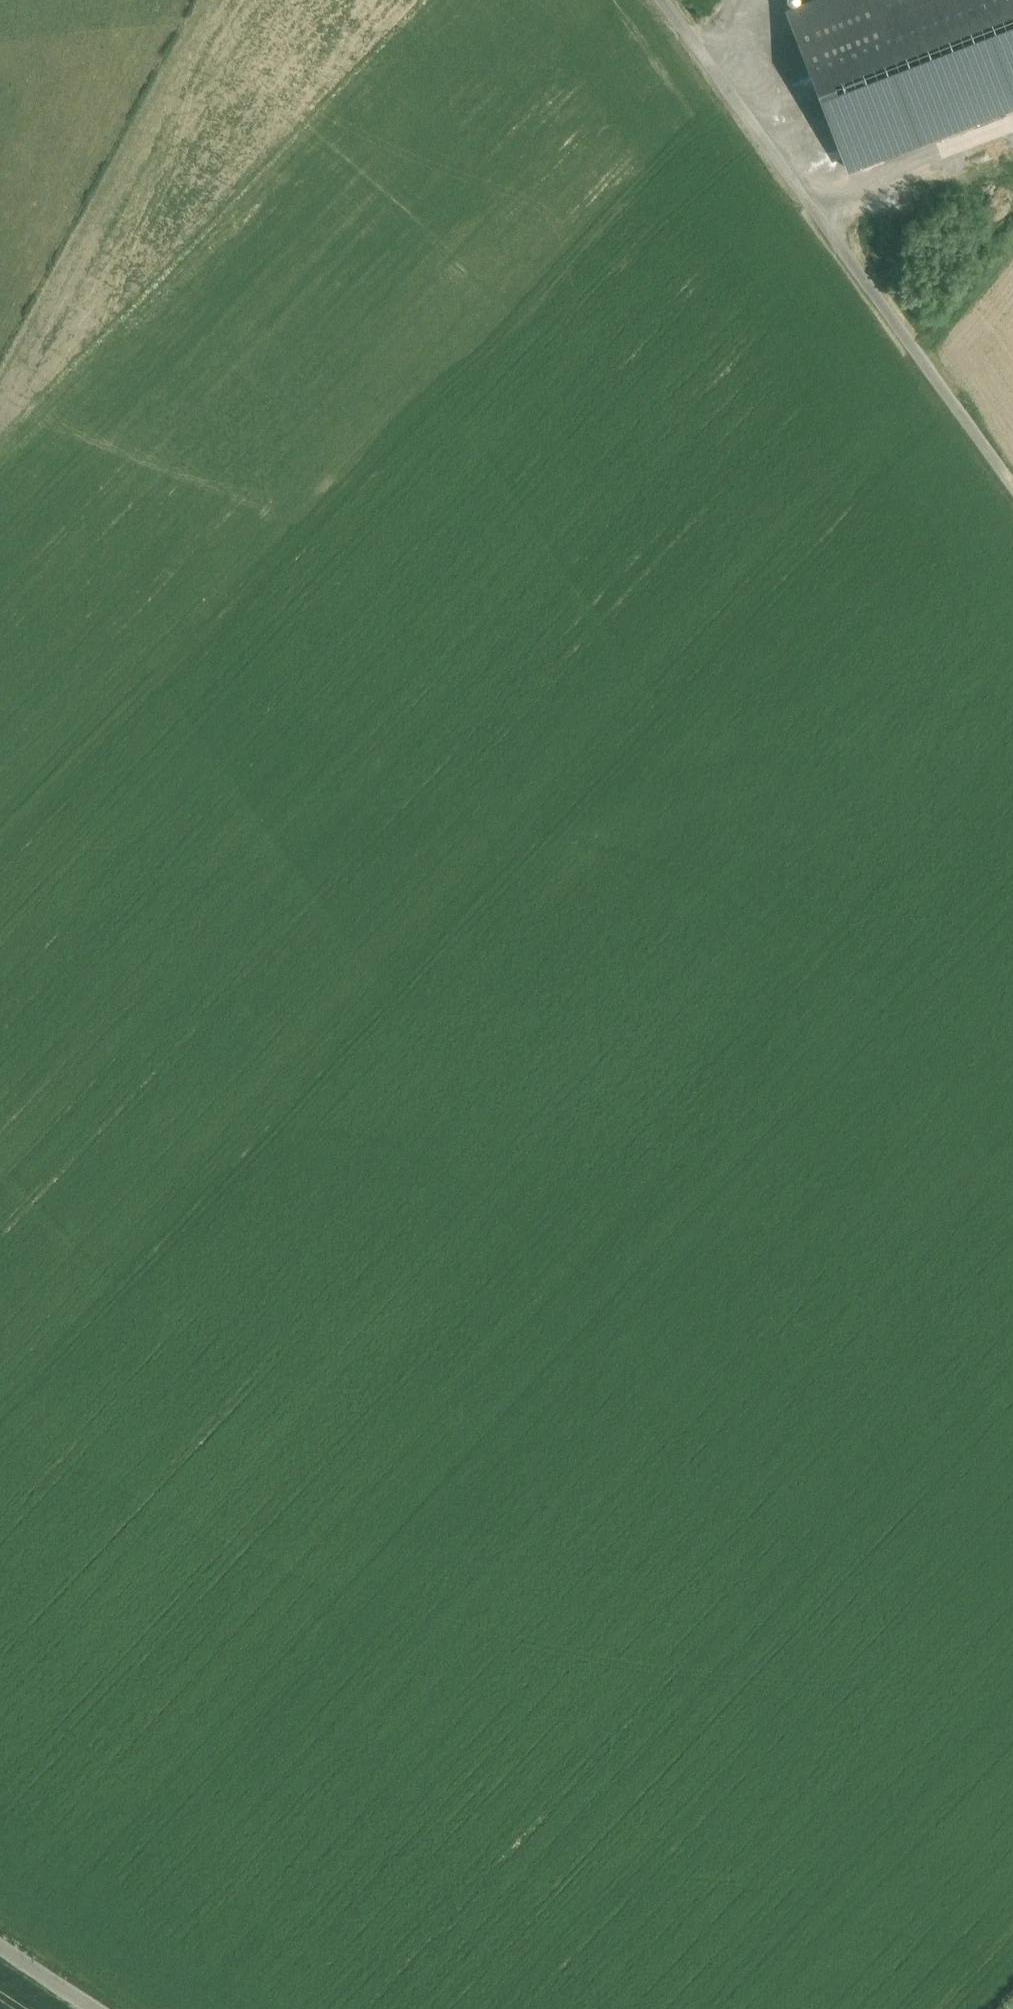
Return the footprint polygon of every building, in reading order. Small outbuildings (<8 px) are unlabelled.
[(847,167),(1012,105),(1012,0),(809,0),(788,8),(847,167)]
